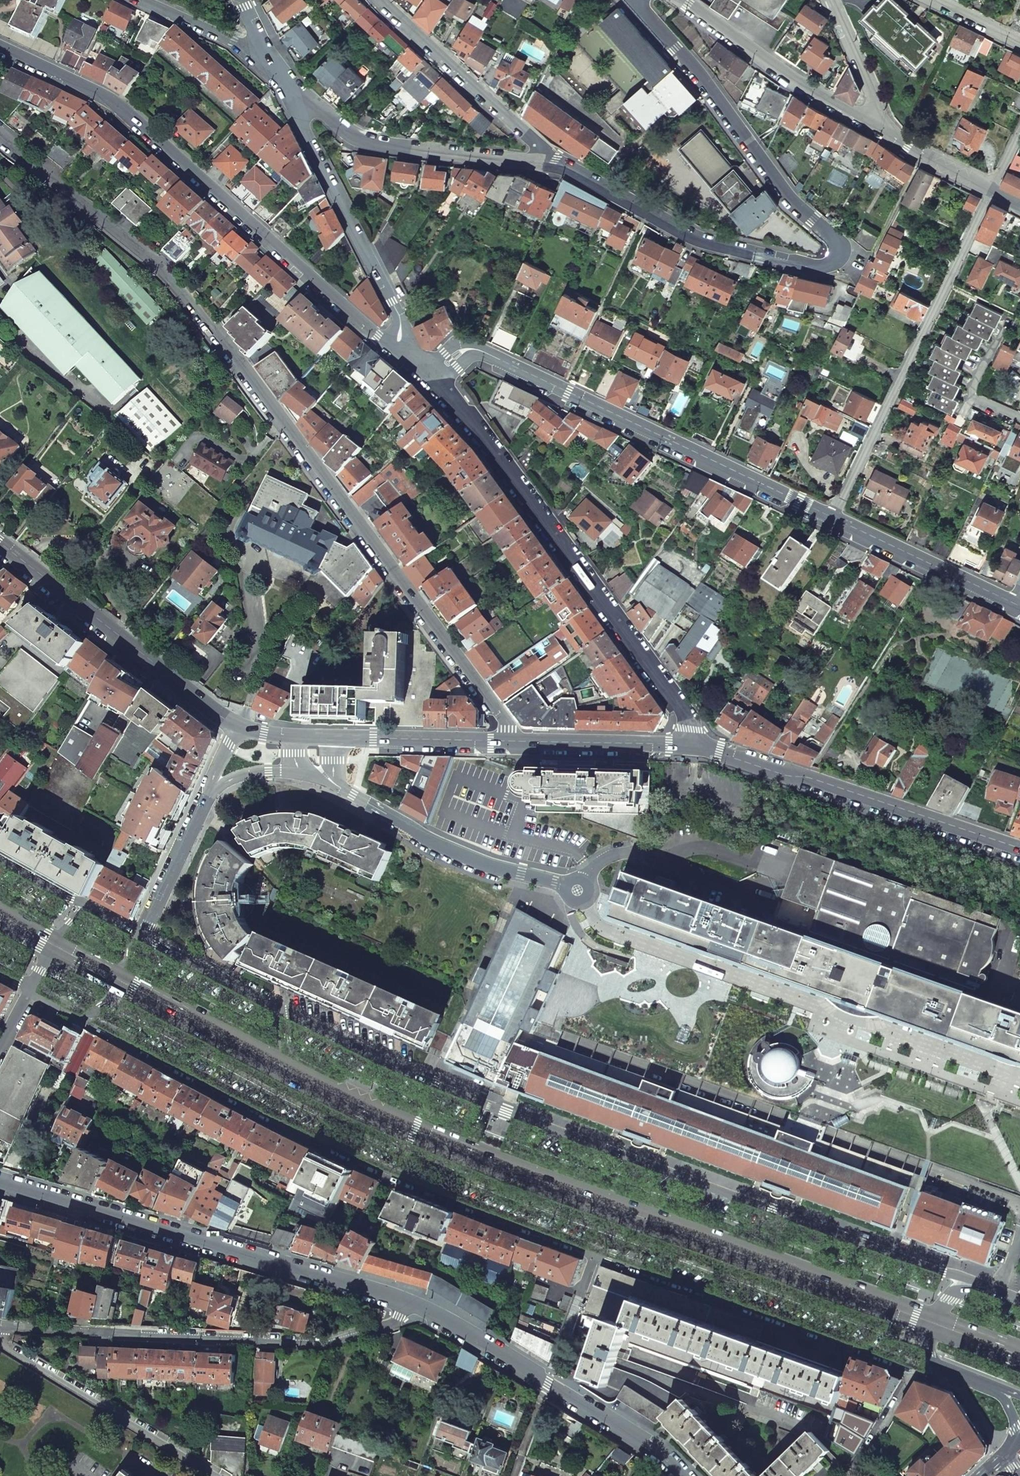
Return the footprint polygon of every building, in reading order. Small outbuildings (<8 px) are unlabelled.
[(15,27),(14,28),(37,39),(38,38),(51,9),(59,13),(66,0),(27,0),(15,27)] [(266,12),(275,5),(271,0),(268,0),(262,5),(266,12)] [(302,0),(283,0),(276,6),(274,8),(279,14),(284,21),(296,12),(297,12),(306,5),(302,0)] [(333,0),(326,0),(321,5),(324,9),(333,1),(333,0)] [(360,0),(346,0),(341,5),(344,8),(342,10),(344,11),(342,13),(347,19),(346,20),(351,25),(357,18),(368,8),(361,1),(360,0)] [(447,13),(453,16),(456,11),(466,17),(474,5),(469,2),(470,0),(455,0),(447,13)] [(499,0),(493,0),(483,16),(491,20),(501,2),(499,0)] [(561,6),(570,11),(575,0),(564,0),(561,6)] [(710,6),(719,13),(729,19),(739,5),(742,0),(714,0),(710,6)] [(757,0),(742,0),(739,5),(778,30),(785,19),(778,14),(757,0)] [(778,14),(787,0),(757,0),(778,14)] [(936,41),(917,23),(916,24),(907,16),(908,15),(907,14),(892,0),(886,0),(883,3),(878,9),(868,20),(865,18),(861,22),(869,39),(906,74),(936,41)] [(875,6),(878,9),(883,3),(880,1),(875,6)] [(125,9),(114,3),(113,4),(105,21),(126,32),(134,14),(125,9)] [(828,19),(808,4),(795,22),(805,29),(809,24),(820,31),(828,19)] [(437,17),(421,5),(413,16),(419,22),(428,30),(437,17)] [(666,62),(619,7),(601,23),(649,78),(642,85),(643,86),(648,92),(673,69),(666,62)] [(385,24),(368,8),(357,18),(382,41),(383,39),(392,30),(385,24)] [(1011,28),(1019,33),(1019,9),(1011,28)] [(456,11),(453,16),(463,22),(466,17),(456,11)] [(472,14),(467,22),(484,32),(488,24),(472,14)] [(441,18),(432,33),(442,42),(452,25),(441,18)] [(0,19),(0,35),(53,60),(59,48),(38,38),(37,39),(14,28),(15,27),(0,19)] [(96,31),(75,21),(66,41),(77,47),(76,49),(86,54),(96,31)] [(161,26),(150,21),(140,43),(155,49),(157,43),(163,46),(174,32),(163,27),(161,26)] [(295,63),(319,45),(300,21),(290,30),(293,33),(285,39),(291,47),(287,50),(289,52),(295,63)] [(484,32),(467,22),(462,31),(451,49),(459,53),(457,57),(459,58),(465,64),(467,61),(479,41),(484,32)] [(971,31),(960,25),(959,27),(951,43),(976,56),(985,37),(971,31)] [(455,26),(444,45),(445,45),(448,47),(451,50),(451,49),(462,31),(455,26)] [(189,39),(177,27),(174,32),(163,46),(244,120),(257,106),(260,103),(192,41),(189,39)] [(392,30),(383,39),(401,56),(410,46),(392,30)] [(830,45),(817,36),(803,56),(810,61),(809,62),(826,74),(835,60),(825,53),(830,45)] [(993,42),(985,37),(976,56),(974,59),(978,61),(983,52),(987,54),(993,42)] [(479,41),(467,61),(484,70),(496,51),(479,41)] [(726,48),(719,42),(711,53),(741,75),(742,73),(749,64),(726,48)] [(422,57),(410,46),(401,56),(395,62),(404,70),(408,66),(414,71),(424,59),(422,57)] [(88,59),(67,49),(60,64),(64,65),(82,74),(88,59)] [(1010,50),(1000,69),(1015,76),(1019,68),(1019,55),(1010,50)] [(119,65),(92,51),(88,59),(82,74),(92,79),(108,86),(119,65)] [(502,84),(512,89),(510,92),(521,97),(525,88),(523,87),(530,74),(521,70),(525,62),(507,53),(499,69),(497,74),(505,78),(502,84)] [(348,69),(333,54),(316,71),(331,86),(333,84),(348,69)] [(119,65),(108,86),(116,91),(125,97),(141,76),(129,67),(133,62),(123,56),(119,65)] [(424,59),(414,71),(416,73),(426,61),(424,59)] [(430,65),(426,61),(416,73),(406,83),(423,99),(425,97),(433,88),(443,77),(430,65)] [(755,69),(749,64),(742,73),(749,78),(755,69)] [(0,69),(0,70),(2,71),(0,75),(1,77),(2,78),(3,78),(4,78),(6,76),(7,73),(11,75),(14,70),(3,65),(0,69)] [(499,69),(490,65),(488,70),(496,74),(497,74),(499,69)] [(404,70),(397,77),(405,84),(406,83),(416,73),(414,71),(408,66),(404,70)] [(364,82),(349,67),(348,69),(333,84),(348,99),(364,82)] [(673,69),(648,92),(643,86),(628,98),(623,102),(645,127),(664,111),(667,114),(675,115),(678,112),(679,113),(699,97),(698,95),(675,68),(674,69),(673,69)] [(985,75),(969,68),(953,101),(968,109),(985,75)] [(861,91),(850,69),(837,92),(854,102),(861,91)] [(21,73),(14,70),(11,75),(3,94),(23,103),(33,79),(21,73)] [(488,70),(483,80),(490,87),(496,74),(488,70)] [(505,78),(497,74),(490,87),(497,94),(502,84),(505,78)] [(458,91),(443,77),(433,88),(440,95),(447,102),(458,91)] [(54,89),(33,79),(23,103),(46,114),(54,114),(65,94),(54,89)] [(327,90),(318,81),(311,87),(321,97),(322,95),(327,90)] [(778,117),(788,96),(785,95),(767,86),(756,106),(778,117)] [(338,97),(329,88),(327,90),(322,95),(332,104),(338,97)] [(433,103),(440,95),(433,88),(425,97),(430,101),(433,103)] [(628,98),(620,88),(602,103),(610,113),(623,102),(628,98)] [(482,112),(458,91),(447,102),(477,128),(473,132),(479,137),(492,122),(482,112)] [(599,137),(536,91),(523,117),(525,119),(528,116),(585,157),(599,137)] [(6,124),(16,111),(23,103),(3,94),(0,92),(0,119),(6,124)] [(83,102),(65,94),(54,114),(74,123),(88,107),(90,105),(83,102)] [(802,102),(794,96),(788,109),(782,122),(784,124),(786,122),(798,128),(802,118),(819,127),(819,126),(822,128),(829,117),(808,106),(802,102)] [(430,101),(425,97),(423,99),(421,101),(426,106),(430,101)] [(271,119),(257,106),(244,120),(234,132),(261,158),(285,132),(271,119)] [(97,115),(88,107),(74,123),(73,125),(92,142),(108,124),(97,115)] [(214,131),(191,110),(175,128),(184,136),(198,149),(214,131)] [(32,124),(16,111),(6,124),(22,136),(32,124)] [(375,117),(367,111),(357,122),(359,124),(364,128),(373,118),(374,118),(375,117)] [(819,127),(815,137),(825,141),(823,144),(826,145),(828,142),(839,123),(833,120),(829,117),(822,128),(819,126),(819,127)] [(988,129),(964,118),(955,136),(956,137),(963,140),(964,149),(971,153),(977,147),(979,147),(988,129)] [(420,127),(415,122),(402,134),(410,137),(413,134),(420,127)] [(839,123),(828,142),(840,149),(844,140),(852,144),(866,152),(872,140),(850,128),(840,122),(839,124),(839,123)] [(119,133),(109,123),(108,124),(92,142),(91,144),(95,148),(113,164),(118,157),(131,143),(119,133)] [(304,155),(290,127),(285,132),(261,158),(257,163),(265,171),(270,166),(284,179),(285,177),(304,155)] [(184,136),(175,128),(168,136),(177,144),(184,136)] [(734,171),(701,131),(680,149),(749,232),(771,214),(770,213),(779,206),(752,169),(746,161),(734,171)] [(963,140),(956,137),(953,144),(964,149),(963,140)] [(618,151),(603,139),(594,151),(610,163),(618,151)] [(844,140),(840,149),(847,153),(852,144),(844,140)] [(140,151),(131,143),(118,157),(122,161),(125,163),(122,166),(122,170),(126,173),(129,173),(132,170),(138,175),(143,171),(151,161),(140,151)] [(75,158),(56,144),(46,156),(64,170),(75,158)] [(95,148),(91,144),(84,152),(89,156),(95,148)] [(891,152),(879,144),(872,156),(877,160),(879,161),(908,181),(915,167),(907,163),(891,152)] [(247,163),(231,147),(215,164),(218,167),(232,179),(225,187),(230,192),(240,182),(234,177),(247,163)] [(801,162),(789,152),(780,164),(789,176),(801,162)] [(207,154),(198,164),(200,165),(202,167),(211,158),(207,154)] [(1017,154),(1001,186),(1019,195),(1019,180),(1016,178),(1019,171),(1019,156),(1017,154)] [(310,166),(304,155),(285,177),(301,191),(315,176),(310,166)] [(364,186),(382,189),(386,161),(358,156),(356,170),(354,169),(348,172),(348,177),(353,187),(364,189),(364,186)] [(164,166),(154,157),(151,161),(143,171),(159,186),(160,184),(173,196),(162,208),(184,227),(188,222),(204,203),(190,190),(164,166)] [(408,162),(397,160),(395,178),(416,181),(419,164),(408,162)] [(883,172),(905,186),(908,181),(879,161),(877,164),(885,170),(883,172)] [(437,165),(426,164),(423,185),(445,187),(447,186),(448,173),(447,172),(436,171),(437,165)] [(457,178),(464,168),(453,167),(452,174),(457,178)] [(477,170),(464,168),(457,178),(452,186),(462,193),(477,170)] [(918,177),(909,193),(904,202),(917,209),(933,176),(921,169),(917,177),(918,177)] [(485,171),(477,170),(462,193),(464,194),(468,188),(486,199),(490,193),(499,178),(489,172),(485,171)] [(518,174),(502,173),(499,178),(490,193),(508,201),(509,199),(544,216),(548,207),(552,200),(556,192),(523,175),(518,174)] [(320,186),(315,176),(301,191),(310,204),(326,196),(320,186)] [(595,197),(564,180),(559,190),(567,193),(559,207),(598,226),(600,224),(607,208),(609,205),(595,197)] [(251,190),(241,181),(240,182),(230,192),(241,202),(251,190)] [(153,210),(127,187),(113,204),(129,219),(138,227),(153,210)] [(277,198),(271,193),(268,197),(266,199),(271,204),(277,198)] [(982,199),(970,194),(964,206),(976,211),(982,199)] [(32,256),(36,253),(17,228),(20,226),(19,225),(22,222),(12,208),(8,210),(0,199),(0,258),(10,272),(32,256)] [(332,209),(327,199),(320,205),(325,213),(332,209)] [(275,212),(263,201),(256,209),(253,213),(265,223),(275,212)] [(212,209),(204,203),(188,222),(202,236),(219,216),(212,209)] [(1004,210),(993,204),(977,237),(993,245),(1008,212),(1004,210)] [(600,224),(614,231),(619,221),(622,216),(615,212),(607,208),(600,224)] [(332,209),(325,213),(321,214),(320,212),(313,215),(321,232),(324,230),(326,234),(328,237),(324,238),(325,245),(330,250),(345,234),(332,209)] [(233,228),(219,216),(202,236),(219,251),(235,234),(236,231),(233,228)] [(293,228),(280,217),(270,227),(282,237),(293,228)] [(614,231),(609,240),(623,248),(631,230),(622,225),(623,223),(619,221),(614,231)] [(396,227),(388,223),(379,236),(384,246),(396,227)] [(595,233),(609,240),(614,231),(600,224),(598,226),(595,233)] [(863,226),(853,239),(865,249),(872,249),(878,238),(876,236),(863,226)] [(891,228),(874,264),(887,270),(894,256),(902,241),(900,240),(903,234),(891,228)] [(183,234),(180,232),(163,250),(167,253),(178,263),(199,240),(187,229),(183,234)] [(239,237),(235,234),(219,251),(234,264),(237,261),(249,247),(239,237)] [(657,242),(648,238),(637,259),(657,268),(666,248),(667,247),(657,242)] [(409,249),(392,240),(386,249),(396,268),(407,251),(409,249)] [(680,255),(684,246),(680,245),(677,243),(672,251),(680,255)] [(256,249),(252,244),(249,247),(237,261),(252,274),(262,262),(253,255),(258,250),(256,249)] [(1018,257),(993,245),(989,253),(1001,259),(1004,260),(1014,265),(1018,257)] [(672,251),(666,248),(657,268),(671,275),(678,279),(680,276),(683,269),(675,265),(680,255),(672,251)] [(326,255),(320,249),(309,261),(315,267),(326,255)] [(419,259),(407,251),(396,268),(400,276),(403,283),(411,270),(419,259)] [(218,259),(215,256),(210,261),(213,264),(218,259)] [(691,256),(684,267),(694,272),(698,263),(699,263),(700,261),(694,257),(691,256)] [(968,280),(983,288),(995,264),(998,266),(996,271),(999,272),(997,275),(1019,286),(1019,268),(1014,265),(1004,260),(1001,266),(998,265),(979,256),(974,268),(968,280)] [(274,264),(267,257),(262,262),(252,274),(267,287),(269,285),(282,271),(274,264)] [(868,276),(873,266),(874,264),(870,260),(864,273),(857,287),(856,289),(861,291),(861,290),(868,276)] [(552,275),(525,261),(523,265),(518,276),(528,282),(538,288),(545,276),(550,278),(552,275)] [(758,266),(740,262),(735,270),(751,278),(758,266)] [(708,293),(717,272),(699,263),(698,263),(694,272),(689,281),(688,284),(708,293)] [(888,273),(873,266),(868,276),(879,281),(884,284),(888,273)] [(694,272),(684,267),(683,269),(680,276),(689,281),(694,272)] [(657,268),(653,276),(675,287),(676,283),(669,279),(671,275),(657,268)] [(141,380),(42,274),(37,278),(31,270),(7,299),(10,303),(4,308),(66,375),(77,365),(114,404),(141,380)] [(423,278),(411,270),(403,283),(410,296),(423,278)] [(289,277),(282,271),(269,285),(284,299),(285,297),(295,307),(305,297),(294,287),(297,284),(289,277)] [(737,282),(717,272),(708,293),(728,302),(737,282)] [(792,275),(785,274),(777,290),(795,294),(800,277),(792,275)] [(872,296),(879,281),(868,276),(861,290),(861,291),(872,296)] [(827,284),(800,277),(795,294),(808,298),(828,303),(833,286),(827,284)] [(385,312),(367,278),(347,299),(379,329),(382,325),(388,319),(385,312)] [(848,293),(857,297),(861,291),(856,289),(857,287),(850,285),(847,290),(848,293)] [(558,310),(590,326),(598,309),(587,304),(590,299),(568,288),(558,310)] [(290,313),(264,290),(255,301),(281,323),(284,321),(290,313)] [(898,291),(892,304),(894,306),(901,292),(898,291)] [(929,306),(901,292),(894,306),(909,313),(923,320),(929,306)] [(788,307),(804,311),(808,298),(795,294),(788,307)] [(317,308),(305,297),(295,307),(290,313),(284,321),(294,330),(312,347),(312,346),(323,356),(333,345),(345,332),(332,321),(330,323),(328,321),(319,314),(315,310),(317,308)] [(419,306),(415,297),(412,299),(403,304),(408,312),(419,306)] [(600,304),(590,299),(587,304),(598,309),(599,308),(600,304)] [(763,308),(753,302),(743,321),(759,329),(768,308),(771,303),(767,301),(763,308)] [(1003,314),(980,303),(974,316),(996,326),(997,327),(1003,314)] [(247,310),(240,304),(228,317),(223,323),(225,325),(228,330),(245,311),(247,310)] [(852,309),(838,305),(833,316),(846,321),(852,309)] [(430,318),(415,326),(416,329),(425,347),(429,347),(433,348),(456,325),(445,306),(437,310),(436,315),(430,318)] [(551,322),(583,339),(588,329),(590,326),(558,310),(551,322)] [(271,334),(245,311),(228,330),(233,336),(236,339),(240,343),(239,344),(252,356),(271,334)] [(430,318),(427,312),(412,320),(415,326),(430,318)] [(974,316),(972,315),(966,327),(985,336),(990,338),(996,326),(974,316)] [(623,333),(599,321),(588,341),(603,349),(601,352),(606,354),(611,356),(623,333)] [(852,349),(856,343),(851,340),(855,334),(845,329),(846,327),(844,325),(833,348),(849,356),(852,349)] [(966,327),(962,325),(956,337),(974,346),(979,348),(985,336),(966,327)] [(356,335),(348,328),(345,332),(333,345),(351,362),(365,344),(356,335)] [(667,348),(637,334),(628,352),(635,355),(642,359),(640,363),(641,364),(642,366),(645,366),(646,365),(648,364),(648,362),(658,366),(667,349),(667,348)] [(956,337),(951,335),(945,347),(963,356),(968,358),(974,346),(956,337)] [(531,341),(523,358),(532,362),(539,347),(540,345),(531,341)] [(745,354),(719,342),(716,349),(741,361),(745,354)] [(278,353),(266,344),(251,361),(267,383),(282,402),(299,383),(278,353)] [(374,351),(365,344),(351,362),(350,363),(369,378),(383,359),(374,351)] [(945,347),(940,345),(934,357),(939,359),(957,368),(963,356),(945,347)] [(1016,351),(1003,345),(1000,351),(998,354),(999,354),(994,365),(999,367),(1004,370),(1011,360),(1016,351)] [(548,370),(565,377),(572,363),(539,347),(532,362),(548,370)] [(689,360),(667,349),(658,366),(680,378),(689,360)] [(391,366),(383,359),(369,378),(365,382),(380,396),(397,374),(398,373),(391,366)] [(957,368),(939,359),(933,371),(938,374),(956,383),(962,370),(957,368)] [(620,375),(608,369),(596,392),(634,410),(641,395),(639,394),(641,389),(637,388),(641,381),(621,372),(620,375)] [(744,383),(715,369),(707,384),(711,386),(715,388),(715,389),(715,390),(716,392),(717,393),(719,394),(722,394),(725,393),(733,397),(736,390),(740,392),(744,383)] [(590,373),(583,370),(577,383),(584,387),(590,373)] [(760,410),(769,415),(778,396),(783,386),(756,373),(749,387),(753,388),(745,403),(749,405),(735,434),(747,439),(760,410)] [(407,383),(397,374),(380,396),(375,402),(389,414),(391,411),(411,386),(407,383)] [(956,383),(938,374),(932,386),(937,389),(955,397),(961,385),(956,383)] [(306,389),(299,383),(282,402),(285,406),(299,425),(311,410),(317,402),(304,392),(306,389)] [(540,399),(506,383),(495,405),(528,420),(529,417),(540,399)] [(427,400),(412,385),(411,386),(391,411),(413,435),(438,411),(427,400)] [(149,389),(119,416),(120,416),(151,451),(180,424),(149,389)] [(955,397),(937,389),(931,401),(954,412),(960,400),(955,397)] [(881,404),(855,391),(846,408),(873,421),(877,413),(881,404)] [(802,410),(815,415),(814,418),(825,423),(836,429),(837,428),(844,414),(833,409),(808,397),(802,410)] [(225,418),(232,424),(243,410),(228,398),(218,411),(225,417),(225,418)] [(554,405),(540,399),(529,417),(543,428),(538,434),(550,443),(555,438),(566,422),(558,416),(550,410),(554,405)] [(900,407),(913,414),(917,406),(904,399),(900,407)] [(662,407),(650,401),(644,415),(656,421),(659,414),(662,407)] [(329,426),(311,410),(299,425),(311,442),(314,445),(329,426)] [(441,415),(438,411),(413,435),(404,445),(408,450),(418,440),(424,448),(425,449),(450,426),(441,415)] [(588,422),(572,414),(566,422),(555,438),(565,445),(577,429),(595,441),(604,429),(588,422)] [(807,420),(799,416),(793,427),(801,431),(807,420)] [(988,425),(975,419),(971,429),(997,441),(1002,431),(988,425)] [(870,427),(856,420),(851,432),(865,438),(870,427)] [(914,421),(906,437),(905,439),(904,442),(924,452),(934,433),(936,434),(939,428),(924,421),(921,425),(914,421)] [(113,426),(109,423),(95,441),(99,444),(113,426)] [(950,423),(941,442),(953,448),(957,439),(961,433),(960,432),(962,429),(950,423)] [(346,438),(330,426),(329,426),(314,445),(318,449),(330,458),(346,438)] [(461,437),(450,426),(425,449),(430,455),(446,472),(474,451),(461,437)] [(620,437),(604,429),(595,441),(609,451),(620,437)] [(0,431),(0,470),(1,471),(20,446),(0,431)] [(1019,437),(1010,432),(1000,452),(1019,462),(1019,435),(1019,437)] [(1000,452),(961,433),(957,439),(964,442),(954,465),(956,469),(963,472),(965,470),(968,466),(980,473),(989,455),(997,459),(1000,452)] [(725,453),(746,463),(750,456),(754,448),(727,436),(724,444),(728,446),(726,449),(725,453)] [(780,446),(759,436),(754,448),(750,456),(770,466),(777,452),(780,446)] [(361,449),(347,437),(346,438),(330,458),(327,461),(329,462),(330,464),(329,466),(340,475),(355,457),(361,449)] [(849,448),(826,437),(814,460),(837,472),(849,448)] [(418,440),(408,450),(414,457),(424,448),(418,440)] [(230,462),(200,444),(190,461),(220,479),(230,462)] [(634,484),(651,462),(642,454),(632,447),(615,468),(634,484)] [(539,459),(529,449),(519,462),(528,473),(539,459)] [(478,456),(474,451),(446,472),(460,489),(464,493),(490,473),(478,456)] [(770,474),(781,453),(777,452),(770,466),(768,473),(770,474)] [(1000,452),(997,459),(996,461),(1017,472),(1019,465),(1019,462),(1000,452)] [(446,472),(430,455),(424,460),(434,472),(435,471),(440,477),(446,472)] [(770,466),(750,456),(746,463),(757,468),(768,473),(770,466)] [(372,476),(355,457),(340,475),(338,478),(349,493),(351,495),(372,476)] [(422,491),(397,459),(353,497),(359,506),(375,493),(391,514),(404,505),(422,491)] [(111,471),(103,464),(93,478),(93,482),(95,483),(91,489),(90,492),(87,497),(97,505),(107,512),(128,484),(119,477),(121,475),(120,472),(116,469),(113,469),(111,471)] [(42,479),(27,467),(12,487),(17,491),(22,495),(26,490),(37,498),(37,500),(38,501),(37,502),(44,508),(57,490),(49,484),(47,487),(40,481),(42,479)] [(878,470),(865,494),(882,502),(899,511),(909,490),(895,483),(896,479),(878,470)] [(692,471),(684,488),(681,494),(688,497),(691,491),(699,495),(701,492),(710,479),(692,471)] [(493,477),(490,473),(464,493),(476,509),(480,515),(506,495),(493,477)] [(301,491),(268,476),(242,534),(243,538),(252,542),(256,540),(277,550),(288,555),(310,565),(309,569),(318,572),(322,570),(330,579),(328,582),(337,591),(346,601),(349,598),(374,569),(356,544),(350,548),(336,542),(322,535),(310,530),(318,512),(304,506),(296,503),(301,491)] [(754,500),(710,479),(701,492),(709,498),(700,511),(712,520),(715,515),(726,524),(739,507),(746,513),(754,500)] [(438,487),(433,482),(426,488),(430,493),(438,487)] [(460,489),(443,502),(439,505),(441,510),(464,493),(460,489)] [(309,495),(301,491),(296,503),(304,506),(309,495)] [(644,491),(632,508),(640,514),(641,513),(660,526),(672,510),(644,491)] [(508,498),(506,495),(480,515),(495,536),(521,516),(508,498)] [(851,497),(847,504),(847,505),(846,507),(847,508),(847,509),(848,511),(849,512),(858,516),(864,503),(851,497)] [(611,522),(587,501),(572,517),(581,524),(580,525),(596,539),(611,522)] [(1005,511),(985,502),(976,521),(995,530),(1005,511)] [(413,517),(404,505),(391,514),(378,524),(387,535),(383,537),(386,541),(396,554),(399,558),(402,555),(410,566),(423,556),(436,547),(426,534),(422,537),(409,520),(413,517)] [(163,523),(141,506),(134,516),(138,519),(125,537),(133,543),(133,544),(133,547),(134,549),(135,551),(138,552),(139,553),(141,552),(144,551),(148,554),(152,557),(161,546),(167,546),(169,543),(169,538),(167,537),(174,528),(165,521),(163,523)] [(563,510),(559,506),(555,510),(558,516),(563,510)] [(480,515),(476,509),(458,522),(460,524),(455,527),(457,531),(480,515)] [(524,520),(521,516),(495,536),(507,552),(533,532),(524,520)] [(931,533),(914,525),(907,539),(924,547),(931,533)] [(324,532),(322,535),(336,542),(338,538),(324,532)] [(537,537),(533,532),(507,552),(522,572),(548,553),(537,537)] [(750,543),(736,535),(724,553),(747,567),(753,557),(757,559),(763,551),(750,543)] [(955,545),(939,537),(936,544),(932,551),(948,558),(955,545)] [(802,544),(793,538),(765,580),(783,592),(811,551),(802,544)] [(867,554),(849,545),(844,552),(839,560),(838,564),(838,566),(838,568),(841,569),(843,569),(844,569),(848,566),(851,562),(852,563),(860,561),(862,562),(867,554)] [(1014,582),(1019,569),(1019,559),(1015,557),(1017,553),(1007,548),(996,572),(1004,576),(1003,577),(1014,582)] [(219,571),(195,553),(177,576),(200,594),(219,571)] [(558,566),(548,553),(522,572),(531,586),(558,566)] [(867,566),(873,557),(869,555),(864,564),(867,566)] [(440,577),(423,556),(410,566),(406,569),(409,574),(422,590),(440,577)] [(881,561),(873,557),(867,566),(865,569),(882,578),(883,575),(889,565),(881,561)] [(988,577),(995,563),(986,559),(979,573),(988,577)] [(630,591),(628,594),(635,598),(658,565),(652,561),(635,584),(630,591)] [(673,624),(695,590),(658,565),(635,598),(646,606),(642,610),(639,606),(629,614),(632,617),(656,650),(673,624)] [(901,571),(889,565),(883,575),(891,581),(893,578),(895,579),(901,571)] [(567,580),(558,566),(531,586),(541,599),(567,580)] [(11,574),(5,569),(0,573),(0,588),(11,574)] [(79,589),(90,575),(82,569),(71,583),(79,589)] [(374,569),(349,598),(363,609),(384,583),(380,578),(374,569)] [(463,585),(450,569),(440,577),(422,590),(427,598),(434,607),(463,585)] [(620,578),(630,591),(635,584),(626,572),(620,578)] [(11,574),(0,588),(0,592),(2,594),(0,597),(0,605),(2,602),(11,610),(12,608),(16,607),(18,605),(17,601),(28,587),(19,580),(11,574)] [(609,584),(622,603),(628,594),(630,591),(620,578),(619,576),(609,584)] [(895,579),(893,578),(891,581),(882,594),(899,606),(910,589),(903,584),(895,579)] [(474,584),(470,580),(463,585),(465,588),(468,586),(469,588),(474,584)] [(576,591),(567,580),(541,599),(532,606),(533,608),(536,606),(537,608),(548,600),(561,618),(558,620),(560,622),(558,624),(561,628),(588,608),(579,596),(576,591)] [(862,581),(861,582),(841,614),(854,622),(874,589),(862,581)] [(729,600),(701,582),(695,590),(673,624),(688,636),(677,652),(674,646),(670,646),(662,658),(664,662),(676,679),(681,672),(712,625),(726,605),(729,600)] [(465,588),(463,585),(434,607),(445,622),(448,627),(478,605),(465,588)] [(833,607),(807,591),(788,618),(794,622),(790,627),(803,635),(806,630),(814,635),(833,607)] [(987,612),(960,599),(954,611),(964,617),(959,627),(989,642),(992,638),(1003,643),(1014,624),(987,612)] [(2,602),(0,605),(1,606),(0,608),(0,611),(6,616),(11,610),(2,602)] [(224,610),(215,603),(193,631),(210,643),(220,631),(222,633),(228,626),(225,624),(227,621),(220,616),(224,610)] [(726,605),(712,625),(721,631),(735,611),(726,605)] [(62,625),(39,606),(17,626),(69,666),(86,643),(62,625)] [(602,628),(588,608),(561,628),(566,634),(579,652),(584,648),(606,633),(602,628)] [(493,631),(478,610),(458,625),(469,638),(464,642),(465,643),(462,645),(468,653),(484,641),(497,632),(495,629),(493,631)] [(794,622),(788,618),(785,623),(790,627),(794,622)] [(712,625),(681,672),(691,679),(706,658),(712,662),(725,644),(718,640),(723,632),(721,631),(712,625)] [(2,628),(0,630),(0,641),(9,633),(2,628)] [(566,634),(561,628),(552,634),(557,641),(566,634)] [(373,657),(326,657),(302,688),(303,688),(302,725),(312,725),(312,719),(339,720),(367,720),(367,708),(391,708),(391,726),(428,727),(428,704),(434,701),(435,652),(424,652),(424,645),(418,645),(419,631),(405,630),(404,635),(389,635),(389,632),(385,632),(386,635),(374,634),(373,657)] [(811,640),(814,635),(806,630),(803,635),(811,640)] [(584,648),(599,669),(621,653),(613,643),(606,633),(584,648)] [(292,661),(302,641),(292,634),(282,655),(292,661)] [(505,669),(489,680),(502,698),(504,701),(568,654),(566,652),(557,641),(552,634),(505,669)] [(91,636),(86,643),(69,666),(98,688),(117,656),(104,646),(91,636)] [(177,645),(167,637),(162,644),(157,650),(167,658),(177,645)] [(505,669),(484,641),(468,653),(478,666),(489,680),(505,669)] [(319,647),(313,642),(310,646),(316,651),(319,647)] [(22,649),(0,677),(0,686),(35,713),(60,678),(22,649)] [(650,694),(621,653),(599,669),(595,671),(613,698),(618,697),(632,693),(638,703),(650,694)] [(216,672),(207,665),(201,673),(196,680),(204,687),(216,672)] [(562,665),(507,705),(525,728),(551,729),(578,730),(578,712),(578,708),(573,687),(562,665)] [(143,684),(122,667),(119,673),(141,688),(143,684)] [(764,682),(751,673),(739,692),(752,701),(764,682)] [(454,678),(436,691),(441,696),(452,697),(452,695),(452,689),(459,684),(454,678)] [(268,683),(256,710),(266,715),(277,720),(295,697),(268,683)] [(22,731),(23,731),(35,713),(0,686),(0,700),(11,708),(4,716),(22,731)] [(217,688),(213,693),(220,699),(224,693),(217,688)] [(718,723),(737,736),(753,712),(756,708),(750,704),(752,701),(739,692),(718,723)] [(163,703),(149,693),(148,694),(135,718),(149,729),(150,727),(161,736),(166,730),(178,715),(177,714),(163,703)] [(635,731),(655,731),(664,714),(645,714),(638,703),(632,693),(618,697),(622,713),(615,713),(615,730),(635,731)] [(638,703),(645,714),(664,714),(665,713),(660,707),(650,694),(638,703)] [(478,728),(479,711),(469,698),(455,698),(455,695),(452,695),(452,697),(452,702),(451,727),(465,728),(478,728)] [(806,725),(812,715),(817,707),(805,699),(801,706),(794,718),(806,725)] [(452,702),(434,701),(428,704),(428,727),(440,727),(451,727),(452,702)] [(200,721),(182,707),(177,714),(178,715),(166,730),(194,752),(206,762),(216,740),(214,732),(200,721)] [(615,730),(615,713),(605,713),(599,713),(578,712),(578,730),(596,730),(615,730)] [(784,734),(753,712),(737,736),(734,741),(753,747),(771,753),(784,734)] [(824,723),(813,739),(820,744),(824,746),(840,720),(833,716),(827,725),(824,723)] [(149,729),(135,718),(125,734),(112,756),(133,767),(139,756),(142,758),(144,756),(144,755),(145,756),(158,740),(161,736),(150,727),(149,729)] [(806,725),(794,718),(784,734),(771,753),(779,756),(787,758),(794,746),(807,726),(806,725)] [(112,756),(125,734),(107,725),(98,740),(81,769),(98,781),(112,756)] [(76,727),(60,753),(81,769),(98,740),(76,727)] [(194,752),(166,730),(161,736),(158,740),(179,755),(191,761),(194,752)] [(896,750),(876,739),(865,757),(865,761),(869,763),(872,765),(875,764),(876,762),(885,767),(896,750)] [(179,755),(158,740),(145,756),(144,755),(144,756),(159,768),(169,776),(179,755)] [(915,756),(901,780),(895,794),(900,796),(905,797),(934,749),(931,747),(924,743),(916,756),(915,756)] [(815,752),(801,745),(798,749),(794,746),(787,758),(799,762),(812,766),(824,746),(820,744),(815,752)] [(840,754),(831,748),(818,768),(827,771),(834,760),(836,761),(840,754)] [(191,761),(179,755),(169,776),(187,791),(191,794),(203,768),(206,762),(194,752),(191,761)] [(7,753),(0,762),(0,811),(13,792),(30,770),(7,753)] [(81,769),(60,753),(31,805),(44,813),(75,830),(85,807),(98,781),(81,769)] [(142,758),(139,756),(133,767),(136,768),(142,758)] [(425,757),(403,756),(403,765),(419,772),(425,757)] [(419,772),(404,810),(430,824),(453,758),(439,757),(425,757),(419,772)] [(401,768),(388,764),(386,769),(377,765),(371,781),(383,785),(383,783),(394,786),(401,768)] [(159,768),(149,790),(148,789),(134,819),(137,821),(131,833),(131,834),(160,849),(163,843),(170,827),(187,791),(169,776),(159,768)] [(538,803),(537,812),(583,814),(583,819),(584,820),(610,829),(640,840),(650,815),(650,771),(542,769),(542,772),(527,772),(524,773),(521,774),(518,776),(516,780),(516,783),(516,787),(517,790),(520,792),(523,794),(526,795),(526,802),(538,803)] [(997,771),(988,798),(1000,802),(997,810),(1004,813),(1011,815),(1017,798),(1019,799),(1019,779),(997,771)] [(944,811),(958,815),(965,801),(972,788),(947,775),(931,806),(944,811)] [(13,792),(0,811),(9,817),(2,825),(15,833),(23,818),(31,805),(13,792)] [(982,807),(965,801),(958,815),(978,822),(982,807)] [(44,813),(31,805),(23,818),(37,826),(44,813)] [(298,848),(306,850),(309,851),(315,853),(380,881),(393,852),(386,849),(387,845),(325,817),(318,815),(303,812),(295,812),(284,812),(277,813),(266,816),(259,819),(252,822),(245,825),(239,830),(260,858),(263,857),(271,853),(273,852),(282,849),(288,848),(298,848)] [(37,826),(23,818),(15,833),(6,848),(29,861),(49,872),(73,886),(93,898),(107,868),(107,866),(90,857),(92,854),(85,850),(83,852),(49,833),(51,830),(43,826),(42,829),(37,826)] [(0,823),(0,844),(6,848),(15,833),(2,825),(0,823)] [(131,833),(124,830),(116,849),(122,852),(131,833)] [(770,837),(757,873),(788,884),(801,848),(770,837)] [(205,894),(206,906),(206,911),(209,923),(211,928),(213,933),(218,944),(225,953),(233,961),(258,935),(251,928),(247,922),(246,919),(249,917),(252,914),(254,910),(255,906),(256,902),(255,898),(255,894),(253,891),(250,887),(247,885),(244,883),(247,874),(250,869),(254,865),(226,842),(223,846),(216,856),(214,861),(209,872),(207,883),(205,894)] [(981,976),(983,970),(984,969),(987,966),(991,961),(994,955),(995,951),(995,944),(994,940),(1001,919),(801,848),(788,884),(774,925),(964,993),(966,987),(976,990),(980,980),(985,982),(987,981),(988,980),(988,977),(987,977),(986,976),(985,976),(982,976),(981,976)] [(118,859),(112,856),(109,863),(115,866),(118,859)] [(133,882),(107,868),(93,898),(115,909),(133,918),(146,889),(133,882)] [(693,947),(723,958),(739,912),(628,873),(612,918),(693,947)] [(150,881),(137,874),(133,882),(146,889),(150,881)] [(483,986),(467,1023),(517,1045),(518,1042),(523,1030),(533,1008),(541,990),(550,970),(566,935),(517,908),(490,971),(483,986)] [(774,925),(739,912),(723,958),(828,995),(883,1015),(952,1039),(968,994),(964,993),(774,925)] [(248,965),(431,1046),(437,1031),(443,1018),(261,937),(248,965)] [(723,958),(693,947),(692,948),(696,952),(701,955),(711,958),(718,959),(723,959),(723,958)] [(483,986),(490,971),(482,968),(475,982),(483,986)] [(550,970),(541,990),(547,993),(557,973),(550,970)] [(1,1021),(17,991),(0,982),(0,1020),(1,1021)] [(968,994),(952,1039),(965,1044),(981,999),(968,994)] [(866,1018),(870,1019),(873,1019),(878,1019),(880,1018),(882,1017),(883,1015),(828,995),(827,998),(829,1001),(830,1002),(840,1009),(866,1018)] [(981,999),(965,1044),(990,1053),(1019,1064),(1019,1013),(981,999)] [(530,1033),(540,1011),(533,1008),(523,1030),(530,1033)] [(36,1016),(31,1017),(25,1028),(20,1039),(26,1042),(48,1053),(54,1057),(67,1032),(36,1016)] [(517,1045),(467,1023),(449,1062),(459,1067),(459,1068),(487,1082),(488,1080),(500,1085),(517,1045)] [(83,1035),(70,1028),(67,1032),(54,1057),(68,1063),(83,1035)] [(83,1035),(68,1063),(66,1068),(63,1071),(63,1072),(78,1080),(80,1076),(84,1069),(100,1038),(85,1030),(83,1035)] [(437,1031),(431,1046),(442,1052),(450,1036),(437,1031)] [(688,1033),(679,1031),(676,1042),(684,1045),(688,1033)] [(765,1036),(762,1038),(760,1040),(755,1045),(752,1051),(751,1053),(749,1060),(748,1064),(748,1067),(749,1074),(751,1080),(754,1084),(758,1090),(763,1094),(768,1097),(774,1099),(779,1100),(784,1100),(788,1099),(793,1098),(799,1095),(805,1091),(808,1088),(813,1080),(798,1075),(799,1073),(800,1071),(800,1069),(801,1066),(800,1062),(799,1058),(797,1055),(801,1053),(796,1048),(794,1046),(787,1044),(783,1043),(778,1044),(771,1033),(769,1034),(765,1036)] [(115,1046),(100,1038),(84,1069),(88,1071),(91,1065),(100,1070),(107,1073),(116,1078),(120,1080),(132,1055),(115,1046)] [(51,1066),(50,1065),(51,1064),(54,1057),(48,1053),(26,1042),(22,1049),(16,1046),(12,1053),(0,1076),(0,1163),(5,1164),(51,1066)] [(500,1085),(528,1095),(543,1052),(518,1042),(517,1045),(500,1085)] [(543,1052),(528,1095),(629,1132),(628,1134),(653,1143),(653,1141),(767,1183),(767,1185),(779,1190),(791,1194),(792,1192),(895,1230),(911,1186),(837,1159),(840,1152),(833,1149),(763,1123),(761,1128),(756,1126),(758,1122),(722,1108),(693,1098),(692,1101),(687,1099),(687,1096),(646,1080),(644,1086),(642,1086),(544,1050),(543,1052)] [(1005,1063),(1008,1064),(1015,1065),(1019,1065),(1019,1064),(990,1053),(990,1054),(994,1058),(1000,1061),(1005,1063)] [(144,1062),(132,1055),(120,1080),(118,1082),(145,1097),(159,1070),(144,1062)] [(51,1064),(63,1071),(66,1068),(68,1063),(54,1057),(51,1064)] [(88,1071),(84,1069),(80,1076),(89,1081),(93,1075),(97,1077),(100,1070),(91,1065),(88,1071)] [(798,1075),(813,1080),(815,1074),(800,1069),(800,1071),(799,1073),(798,1075)] [(171,1076),(159,1070),(145,1097),(145,1098),(173,1113),(187,1085),(171,1076)] [(116,1078),(107,1073),(103,1081),(112,1086),(115,1087),(118,1082),(120,1080),(116,1078)] [(341,1079),(351,1084),(353,1079),(344,1074),(343,1077),(341,1079)] [(89,1081),(80,1076),(78,1080),(76,1084),(84,1089),(89,1081)] [(198,1091),(187,1085),(173,1113),(201,1128),(215,1100),(198,1091)] [(122,1092),(115,1088),(109,1099),(116,1102),(122,1092)] [(142,1104),(136,1100),(130,1110),(137,1114),(142,1104)] [(225,1105),(215,1100),(201,1128),(223,1140),(238,1112),(225,1105)] [(94,1120),(68,1107),(55,1131),(81,1144),(94,1120)] [(248,1117),(238,1112),(223,1140),(248,1152),(262,1125),(248,1117)] [(273,1130),(262,1125),(248,1152),(247,1154),(249,1156),(271,1167),(287,1137),(273,1130)] [(301,1144),(287,1137),(271,1167),(303,1182),(317,1156),(318,1153),(301,1144)] [(116,1154),(90,1140),(86,1149),(111,1163),(113,1160),(116,1154)] [(86,1149),(83,1148),(66,1182),(83,1187),(97,1190),(100,1185),(111,1163),(86,1149)] [(226,1158),(216,1153),(209,1167),(233,1180),(237,1174),(241,1166),(234,1163),(227,1174),(219,1169),(226,1158)] [(249,1156),(247,1154),(241,1166),(237,1174),(249,1181),(255,1169),(246,1164),(249,1156)] [(302,1184),(340,1201),(342,1197),(354,1173),(334,1163),(317,1156),(303,1182),(302,1184)] [(141,1175),(113,1160),(111,1163),(100,1185),(128,1200),(141,1175)] [(207,1172),(184,1160),(176,1175),(199,1187),(201,1184),(207,1172)] [(470,1169),(460,1165),(458,1170),(468,1174),(469,1172),(470,1169)] [(169,1181),(147,1170),(134,1193),(147,1199),(146,1202),(155,1207),(169,1181)] [(354,1173),(342,1197),(365,1209),(366,1210),(380,1182),(359,1172),(356,1171),(354,1173)] [(217,1176),(207,1172),(201,1184),(210,1189),(217,1176)] [(249,1181),(237,1174),(232,1182),(231,1185),(243,1192),(249,1181)] [(199,1187),(176,1175),(158,1209),(161,1210),(174,1213),(184,1216),(185,1213),(199,1187)] [(221,1176),(217,1176),(210,1189),(225,1196),(226,1194),(231,1185),(232,1182),(221,1176)] [(210,1189),(201,1184),(199,1187),(185,1213),(191,1216),(210,1225),(210,1224),(219,1207),(225,1196),(210,1189)] [(340,1201),(302,1184),(295,1198),(285,1216),(325,1228),(333,1215),(340,1201)] [(243,1192),(231,1185),(226,1194),(238,1201),(243,1192)] [(414,1196),(402,1191),(388,1219),(447,1242),(448,1240),(458,1213),(442,1207),(414,1196)] [(922,1193),(907,1236),(915,1238),(947,1250),(963,1208),(922,1193)] [(238,1201),(226,1194),(225,1196),(219,1207),(231,1213),(238,1201)] [(38,1210),(9,1201),(4,1217),(11,1218),(14,1207),(37,1214),(38,1210)] [(37,1214),(14,1207),(11,1218),(7,1229),(31,1236),(37,1214)] [(231,1213),(219,1207),(210,1224),(214,1225),(225,1228),(232,1214),(231,1213)] [(971,1259),(989,1266),(990,1263),(1003,1229),(1005,1225),(963,1208),(947,1250),(971,1259)] [(59,1216),(38,1210),(37,1214),(66,1222),(67,1218),(59,1216)] [(357,1211),(350,1225),(356,1228),(363,1214),(357,1211)] [(485,1225),(458,1213),(448,1240),(513,1265),(515,1261),(523,1239),(502,1231),(485,1225)] [(66,1222),(37,1214),(31,1236),(60,1244),(66,1222)] [(73,1225),(66,1222),(60,1244),(56,1256),(59,1257),(81,1263),(82,1259),(90,1230),(82,1227),(73,1225)] [(323,1232),(306,1227),(293,1249),(296,1250),(311,1255),(313,1252),(320,1239),(323,1232)] [(295,1234),(278,1229),(271,1243),(288,1247),(295,1234)] [(104,1234),(90,1230),(82,1259),(108,1267),(109,1267),(117,1238),(109,1235),(104,1234)] [(376,1243),(353,1230),(342,1250),(343,1251),(340,1257),(351,1263),(361,1269),(369,1256),(376,1243)] [(342,1250),(320,1239),(313,1252),(336,1263),(340,1257),(343,1251),(342,1250)] [(533,1242),(523,1239),(515,1261),(532,1267),(530,1271),(537,1273),(547,1248),(533,1242)] [(513,1265),(448,1240),(447,1242),(438,1265),(504,1290),(513,1265)] [(154,1250),(125,1241),(118,1265),(142,1272),(145,1261),(150,1263),(154,1250)] [(156,1245),(154,1250),(179,1257),(180,1252),(168,1248),(156,1245)] [(578,1258),(547,1247),(547,1248),(537,1273),(573,1287),(583,1260),(578,1258)] [(179,1257),(154,1250),(150,1263),(145,1282),(169,1290),(170,1286),(173,1278),(179,1257)] [(184,1253),(180,1252),(179,1257),(173,1278),(176,1278),(185,1281),(193,1283),(199,1263),(200,1258),(184,1253)] [(434,1275),(369,1256),(361,1269),(428,1290),(434,1275)] [(15,1290),(18,1283),(15,1282),(17,1276),(20,1276),(22,1268),(0,1264),(0,1287),(15,1290)] [(623,1275),(601,1267),(588,1305),(586,1312),(603,1318),(624,1326),(633,1299),(757,1344),(758,1341),(764,1325),(745,1319),(714,1307),(685,1297),(658,1287),(623,1275)] [(443,1279),(434,1275),(428,1290),(435,1291),(489,1325),(494,1311),(443,1279)] [(193,1283),(185,1281),(181,1294),(189,1296),(193,1283)] [(217,1289),(196,1283),(192,1297),(196,1298),(213,1303),(216,1292),(217,1289)] [(307,1289),(286,1283),(281,1298),(302,1304),(307,1289)] [(547,1290),(532,1284),(527,1298),(542,1304),(547,1290)] [(117,1289),(102,1285),(101,1289),(99,1295),(94,1317),(109,1318),(117,1289)] [(0,1287),(0,1316),(8,1318),(15,1290),(0,1287)] [(99,1295),(78,1289),(71,1316),(83,1317),(94,1317),(99,1295)] [(152,1292),(142,1289),(140,1296),(138,1305),(148,1307),(152,1292)] [(210,1314),(231,1321),(235,1308),(232,1307),(235,1297),(216,1292),(213,1303),(211,1310),(210,1314)] [(573,1299),(565,1297),(562,1304),(559,1303),(556,1309),(568,1314),(573,1299)] [(213,1303),(196,1298),(193,1306),(211,1310),(213,1303)] [(757,1344),(633,1299),(624,1326),(628,1327),(756,1374),(767,1377),(837,1403),(839,1399),(841,1392),(848,1374),(797,1355),(789,1353),(776,1348),(769,1346),(758,1341),(757,1344)] [(588,1305),(583,1303),(580,1310),(586,1312),(588,1305)] [(297,1311),(280,1306),(275,1323),(291,1328),(297,1311)] [(146,1312),(137,1309),(132,1326),(142,1327),(146,1312)] [(310,1315),(297,1311),(291,1328),(305,1332),(310,1315)] [(210,1314),(207,1322),(229,1328),(231,1321),(210,1314)] [(602,1322),(583,1315),(579,1324),(599,1331),(602,1322)] [(624,1326),(603,1318),(602,1322),(599,1331),(587,1362),(583,1377),(599,1383),(598,1385),(606,1387),(610,1376),(614,1367),(617,1357),(619,1352),(623,1341),(628,1327),(624,1326)] [(756,1374),(628,1327),(623,1341),(831,1417),(835,1407),(837,1403),(767,1377),(764,1387),(753,1383),(756,1374)] [(556,1346),(516,1328),(512,1338),(550,1362),(556,1346)] [(780,1338),(773,1336),(769,1346),(776,1348),(780,1338)] [(449,1358),(415,1342),(405,1337),(393,1360),(438,1382),(449,1358)] [(85,1347),(81,1347),(81,1365),(95,1366),(97,1363),(100,1366),(99,1378),(110,1378),(110,1377),(111,1349),(98,1348),(85,1347)] [(138,1378),(140,1350),(126,1349),(111,1349),(111,1364),(110,1377),(138,1378)] [(457,1364),(472,1372),(478,1359),(462,1349),(457,1364)] [(140,1350),(138,1378),(197,1380),(199,1353),(168,1351),(162,1351),(140,1350)] [(197,1380),(197,1383),(215,1383),(215,1385),(217,1385),(217,1383),(233,1384),(234,1355),(199,1353),(197,1380)] [(276,1354),(258,1353),(255,1394),(273,1395),(276,1354)] [(623,1359),(617,1357),(614,1367),(642,1378),(682,1400),(687,1396),(697,1386),(662,1373),(623,1359)] [(867,1363),(852,1357),(848,1374),(841,1392),(849,1395),(881,1406),(885,1407),(902,1380),(892,1376),(889,1371),(867,1363)] [(583,1377),(587,1362),(577,1359),(573,1370),(581,1372),(579,1376),(583,1377)] [(642,1378),(614,1367),(610,1376),(626,1386),(669,1413),(682,1400),(642,1378)] [(767,1377),(756,1374),(753,1383),(764,1387),(767,1377)] [(987,1455),(988,1447),(984,1441),(982,1443),(970,1424),(972,1423),(966,1415),(964,1416),(958,1407),(960,1405),(953,1394),(933,1386),(918,1381),(898,1414),(916,1425),(918,1422),(928,1428),(930,1424),(933,1419),(941,1431),(940,1432),(940,1433),(944,1440),(946,1438),(950,1445),(934,1459),(928,1464),(925,1460),(924,1459),(910,1471),(909,1472),(910,1472),(911,1473),(908,1475),(964,1475),(987,1455)] [(669,1413),(626,1386),(618,1398),(657,1424),(663,1417),(669,1413)] [(849,1395),(841,1392),(839,1399),(847,1402),(848,1400),(849,1395)] [(847,1402),(839,1399),(837,1403),(835,1407),(854,1413),(856,1402),(848,1400),(847,1402)] [(682,1400),(669,1413),(663,1417),(669,1423),(668,1424),(676,1432),(684,1441),(685,1440),(695,1450),(694,1451),(701,1459),(709,1467),(710,1466),(719,1475),(755,1475),(749,1470),(751,1468),(746,1463),(744,1465),(723,1443),(725,1441),(721,1436),(719,1438),(698,1416),(700,1414),(695,1409),(693,1411),(682,1400)] [(148,1405),(140,1403),(137,1418),(145,1420),(147,1412),(148,1405)] [(308,1411),(298,1439),(331,1451),(332,1447),(337,1434),(341,1423),(308,1411)] [(866,1438),(875,1422),(846,1411),(842,1424),(866,1438)] [(895,1475),(908,1475),(911,1473),(910,1472),(909,1472),(910,1471),(924,1459),(925,1460),(931,1455),(934,1459),(950,1445),(946,1438),(944,1440),(940,1433),(938,1434),(930,1424),(928,1428),(925,1433),(915,1427),(916,1425),(898,1414),(874,1453),(895,1475)] [(270,1415),(259,1443),(280,1451),(291,1423),(270,1415)] [(941,1431),(933,1419),(930,1424),(938,1434),(940,1433),(940,1432),(941,1431)] [(577,1420),(568,1435),(575,1440),(584,1424),(577,1420)] [(444,1421),(437,1438),(455,1444),(454,1447),(463,1450),(460,1459),(467,1461),(470,1453),(470,1452),(476,1438),(469,1436),(471,1431),(444,1421)] [(915,1427),(925,1433),(928,1428),(918,1422),(916,1425),(915,1427)] [(863,1441),(866,1438),(842,1424),(835,1441),(855,1454),(863,1441)] [(811,1432),(799,1443),(798,1441),(795,1444),(797,1446),(773,1469),(771,1467),(768,1469),(770,1471),(765,1475),(803,1475),(816,1464),(823,1457),(829,1451),(811,1432)] [(337,1434),(332,1447),(374,1462),(378,1449),(337,1434)] [(213,1435),(211,1450),(246,1453),(247,1438),(213,1435)] [(475,1455),(473,1459),(486,1464),(485,1468),(500,1475),(502,1469),(503,1470),(508,1454),(492,1448),(493,1445),(491,1444),(492,1439),(484,1437),(483,1441),(476,1438),(470,1452),(470,1453),(475,1455)] [(619,1445),(608,1458),(623,1467),(634,1455),(619,1445)] [(931,1455),(925,1460),(928,1464),(934,1459),(931,1455)]
